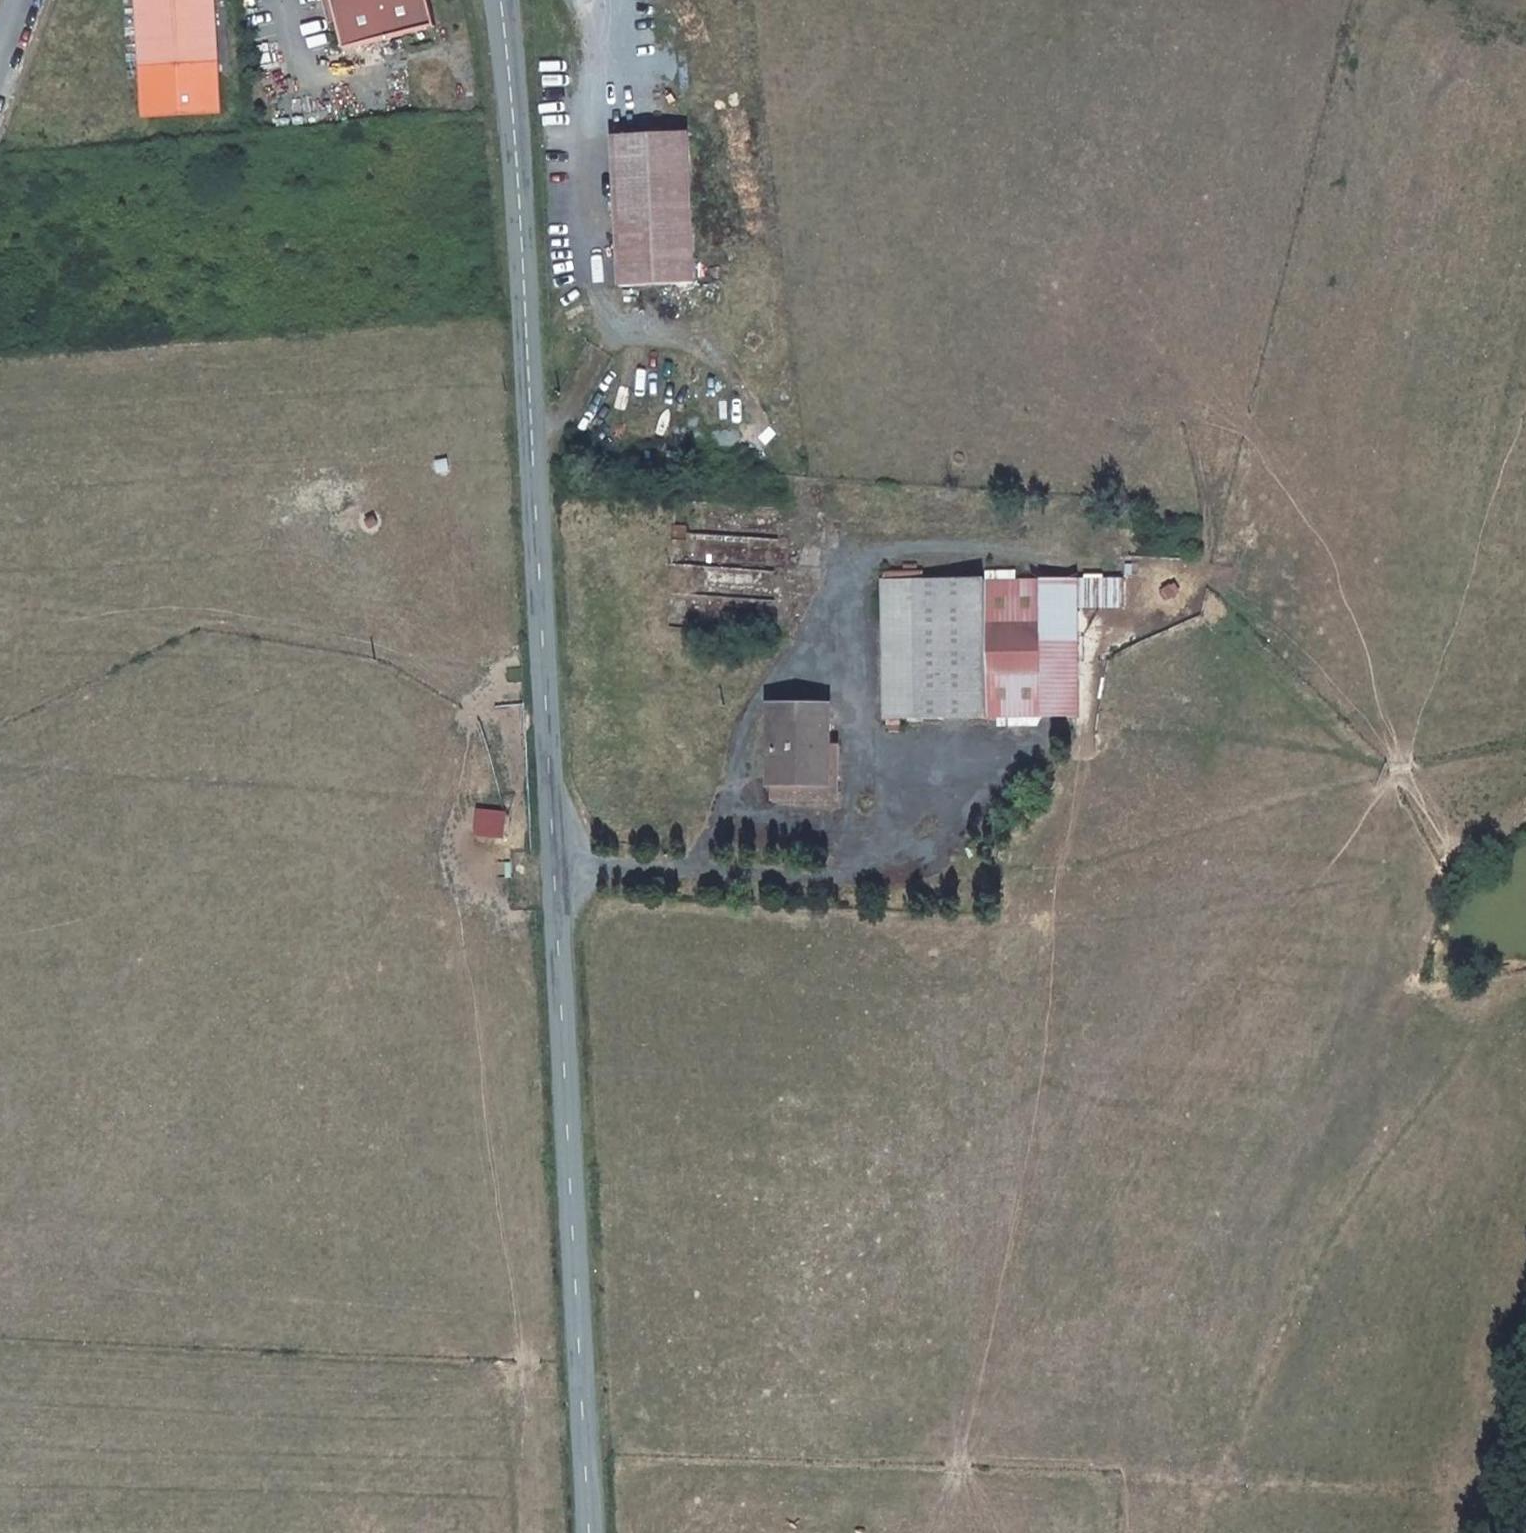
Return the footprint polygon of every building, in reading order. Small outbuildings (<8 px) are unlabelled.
[(137,62),(215,60),(214,0),(135,0),(137,62)] [(338,51),(431,31),(425,0),(327,0),(338,51)] [(607,287),(685,285),(681,136),(602,137),(607,287)] [(1124,607),(1122,575),(1082,576),(1083,608),(1124,607)] [(1068,732),(1069,610),(1070,601),(868,599),(867,728),(1068,732)] [(824,761),(808,762),(808,719),(757,719),(757,813),(823,813),(824,761)]
